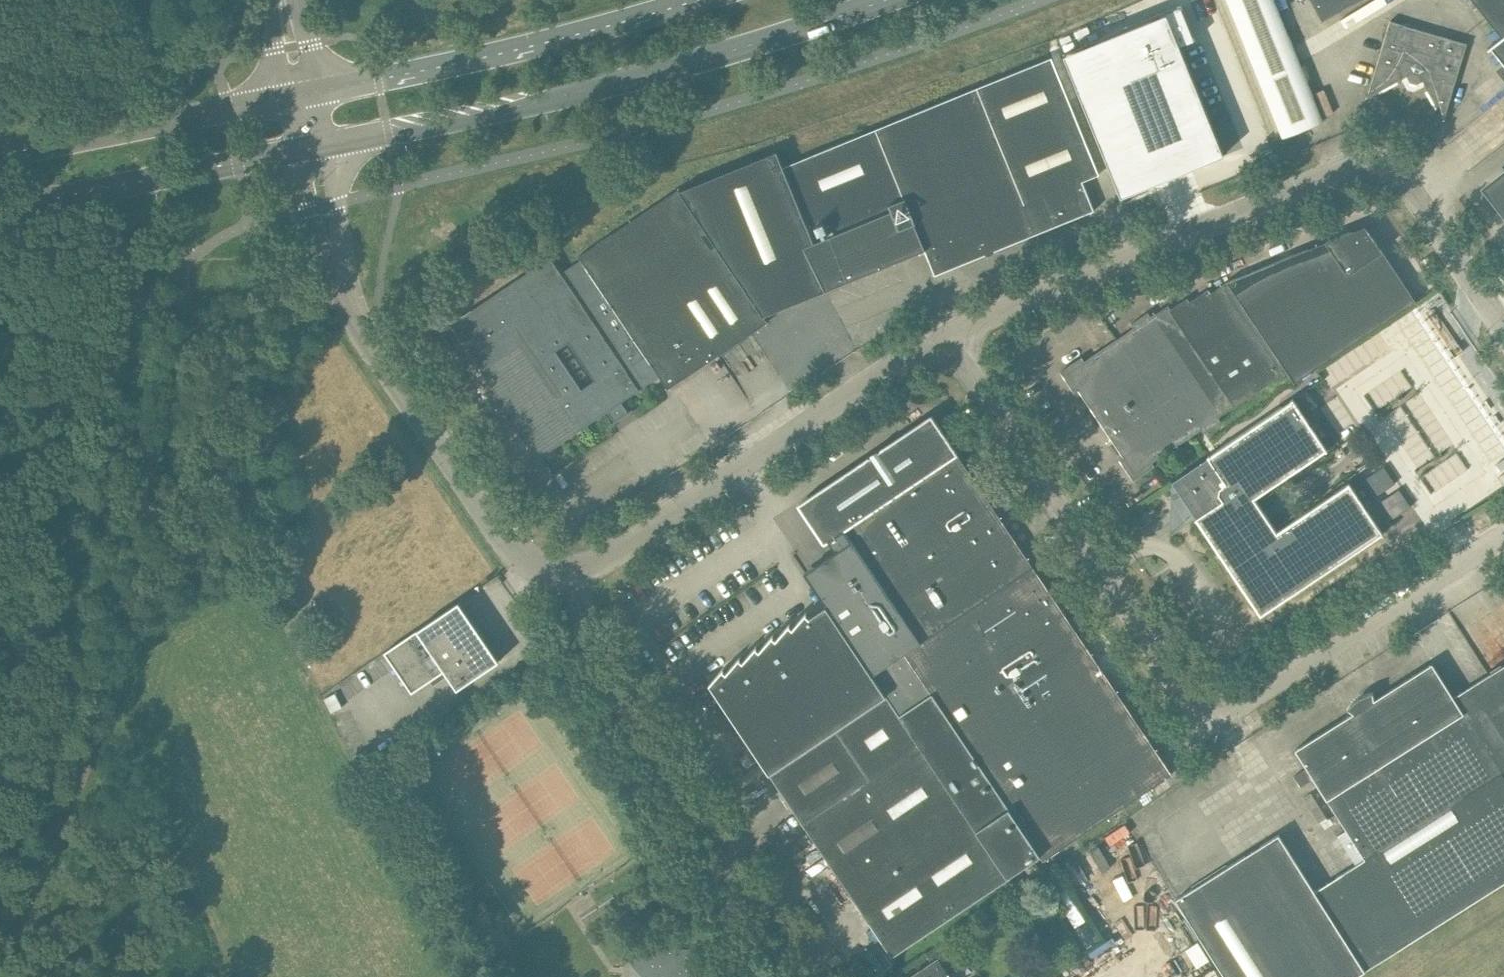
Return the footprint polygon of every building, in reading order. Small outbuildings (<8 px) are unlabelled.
[(1283,137),(1323,120),(1275,0),(1228,0),(1283,137)] [(1322,20),(1359,0),(1311,0),(1322,20)] [(1503,36),(1488,47),(1489,49),(1491,47),(1503,63),(1503,0),(1475,0),(1503,36)] [(1121,197),(1225,155),(1195,81),(1179,43),(1191,38),(1179,8),(1132,27),(1129,28),(1128,26),(1124,27),(1125,29),(1085,46),(1085,45),(1063,54),(1121,197)] [(1467,41),(1391,19),(1367,97),(1407,76),(1410,82),(1416,83),(1423,80),(1444,120),(1467,41)] [(777,150),(680,190),(763,315),(822,291),(925,249),(935,274),(986,253),(988,254),(994,252),(995,250),(1037,233),(1051,227),(1094,210),(1087,191),(1082,180),(1099,173),(1064,88),(1059,75),(1052,57),(975,88),(926,108),(783,166),(777,150)] [(1488,187),(1503,207),(1503,174),(1488,187)] [(579,256),(580,259),(571,265),(561,272),(551,256),(451,323),(540,456),(609,410),(615,420),(610,423),(612,425),(634,410),(633,408),(628,411),(622,401),(640,389),(660,376),(668,388),(768,321),(763,315),(680,190),(679,189),(579,256)] [(1349,231),(1228,281),(1255,322),(1285,368),(1293,381),(1415,300),(1378,243),(1365,225),(1349,231)] [(1187,297),(1171,308),(1202,356),(1234,403),(1268,379),(1274,375),(1285,368),(1255,322),(1228,281),(1211,292),(1208,289),(1190,301),(1187,297)] [(1082,357),(1061,371),(1075,392),(1079,389),(1101,422),(1123,456),(1119,458),(1134,480),(1150,469),(1155,465),(1151,460),(1177,442),(1195,430),(1210,454),(1218,449),(1204,429),(1220,419),(1217,414),(1234,403),(1202,356),(1171,308),(1168,304),(1151,316),(1148,312),(1132,323),(1134,327),(1111,343),(1101,349),(1085,360),(1082,357)] [(1172,490),(1171,510),(1182,527),(1195,518),(1261,615),(1383,533),(1372,516),(1349,482),(1281,527),(1258,493),(1328,446),(1296,397),(1291,400),(1274,375),(1268,379),(1285,403),(1218,449),(1210,454),(1192,466),(1173,479),(1172,490)] [(723,668),(709,683),(769,773),(892,956),(909,945),(1009,878),(1008,876),(1039,854),(1043,860),(1156,784),(1172,773),(932,415),(899,437),(803,501),(841,558),(820,572),(809,579),(826,605),(810,616),(806,613),(793,627),(789,624),(777,638),(776,638),(773,635),(760,649),(756,646),(743,661),(739,657),(727,672),(723,668)] [(1496,464),(1500,471),(1503,468),(1503,458),(1496,464)] [(461,600),(384,651),(412,692),(445,670),(457,689),(499,661),(487,642),(488,641),(461,600)] [(1175,897),(1226,976),(1352,976),(1391,952),(1503,881),(1503,665),(1464,690),(1454,696),(1432,663),(1374,700),(1372,692),(1369,693),(1365,694),(1362,696),(1358,698),(1355,700),(1352,702),(1350,705),(1347,708),(1353,712),(1296,749),(1306,766),(1345,826),(1338,830),(1357,859),(1339,870),(1316,885),(1281,830),(1175,897)] [(1101,939),(1089,920),(1072,931),(1084,950),(1101,939)] [(1200,939),(1187,946),(1199,965),(1212,958),(1200,939)] [(941,940),(925,951),(933,963),(911,976),(953,976),(947,968),(956,962),(941,940)] [(645,948),(645,953),(635,952),(635,976),(689,976),(690,950),(645,948)]
